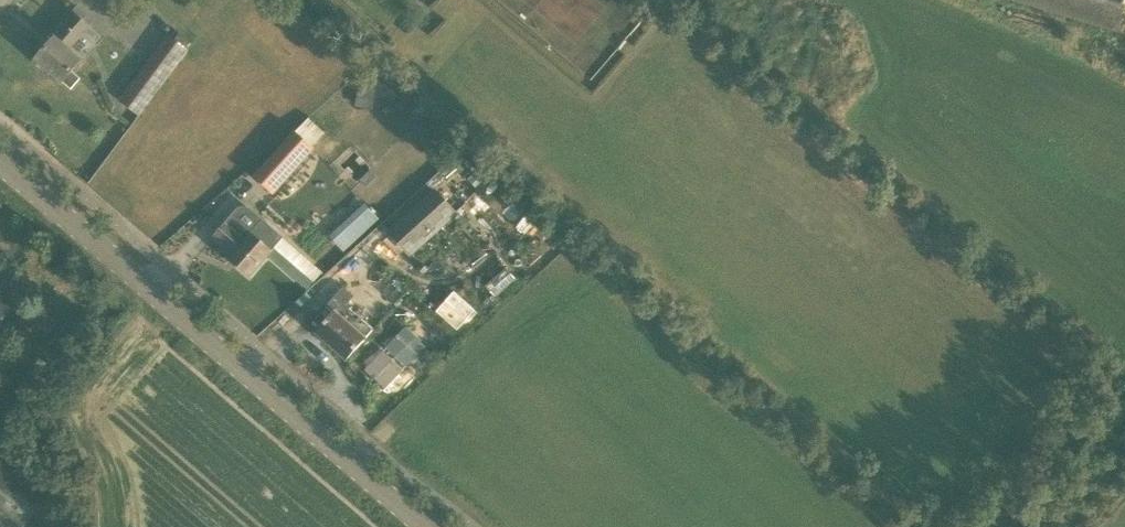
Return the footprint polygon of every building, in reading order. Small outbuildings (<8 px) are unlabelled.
[(1116,31),(1124,2),(1124,0),(1014,0),(1116,31)] [(89,24),(73,10),(72,10),(51,35),(55,38),(36,60),(71,90),(81,79),(72,72),(81,61),(69,50),(90,26),(89,24)] [(187,50),(169,36),(121,101),(139,115),(187,50)] [(359,86),(356,107),(372,109),(375,88),(359,86)] [(329,129),(311,113),(255,175),(273,192),(312,148),(329,129)] [(434,188),(387,231),(410,257),(458,214),(434,188)] [(359,208),(344,221),(329,235),(345,252),(380,219),(365,202),(359,208)] [(264,220),(251,234),(248,238),(228,221),(214,238),(233,255),(229,259),(249,277),(271,252),(283,237),(264,220)] [(14,307),(0,295),(0,325),(14,307)] [(334,313),(316,334),(346,361),(373,330),(335,296),(326,307),(334,313)]
